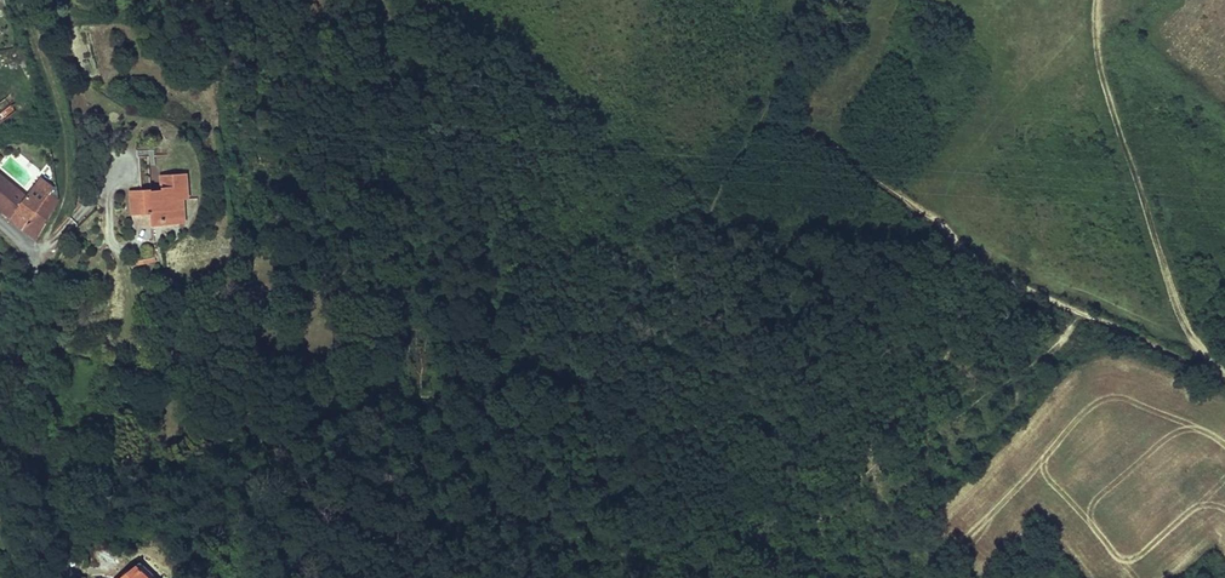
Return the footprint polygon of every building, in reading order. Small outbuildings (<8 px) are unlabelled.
[(10,101),(0,90),(0,111),(10,101)] [(54,199),(54,197),(54,186),(52,186),(41,176),(27,194),(0,173),(0,209),(36,237),(54,199)] [(186,203),(185,178),(158,179),(158,192),(159,202),(149,202),(149,192),(148,190),(130,190),(131,217),(150,217),(150,228),(177,227),(177,203),(184,203),(186,203)] [(149,192),(149,202),(159,202),(158,192),(149,192)] [(118,544),(94,561),(107,577),(133,577),(140,573),(118,544)]
